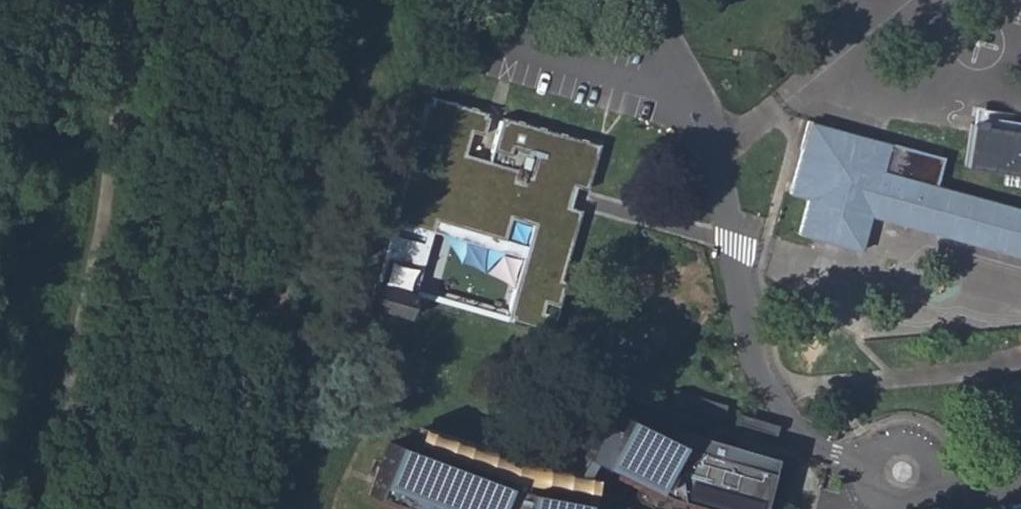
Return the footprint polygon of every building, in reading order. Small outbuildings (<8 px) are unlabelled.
[(508,322),(549,333),(563,282),(559,281),(579,210),(567,206),(570,196),(573,187),(585,191),(599,144),(500,116),(487,161),(463,154),(470,132),(482,135),(488,113),(431,96),(429,102),(425,101),(413,141),(435,147),(430,166),(408,160),(391,220),(431,231),(434,221),(503,241),(510,218),(532,225),(525,247),(522,257),(505,316),(509,318),(508,322)] [(971,119),(964,164),(1020,173),(1020,127),(971,119)] [(937,185),(944,160),(808,122),(787,193),(807,198),(797,234),(863,253),(873,216),(1020,257),(1020,208),(937,185)] [(373,281),(413,293),(431,231),(391,220),(373,281)] [(434,221),(431,231),(522,257),(525,247),(503,241),(434,221)] [(406,318),(413,293),(373,281),(366,307),(406,318)] [(673,388),(669,402),(722,417),(726,403),(673,388)] [(769,469),(683,445),(667,437),(605,407),(581,456),(664,495),(715,508),(758,508),(761,500),(769,469)] [(778,424),(740,413),(737,422),(775,433),(778,424)] [(761,500),(784,507),(797,462),(670,425),(667,437),(683,445),(769,469),(761,500)] [(831,429),(828,440),(833,442),(836,431),(831,429)] [(507,475),(581,488),(583,475),(512,462),(425,430),(420,443),(507,475)] [(580,498),(511,486),(390,442),(370,495),(409,508),(578,508),(580,498)]
